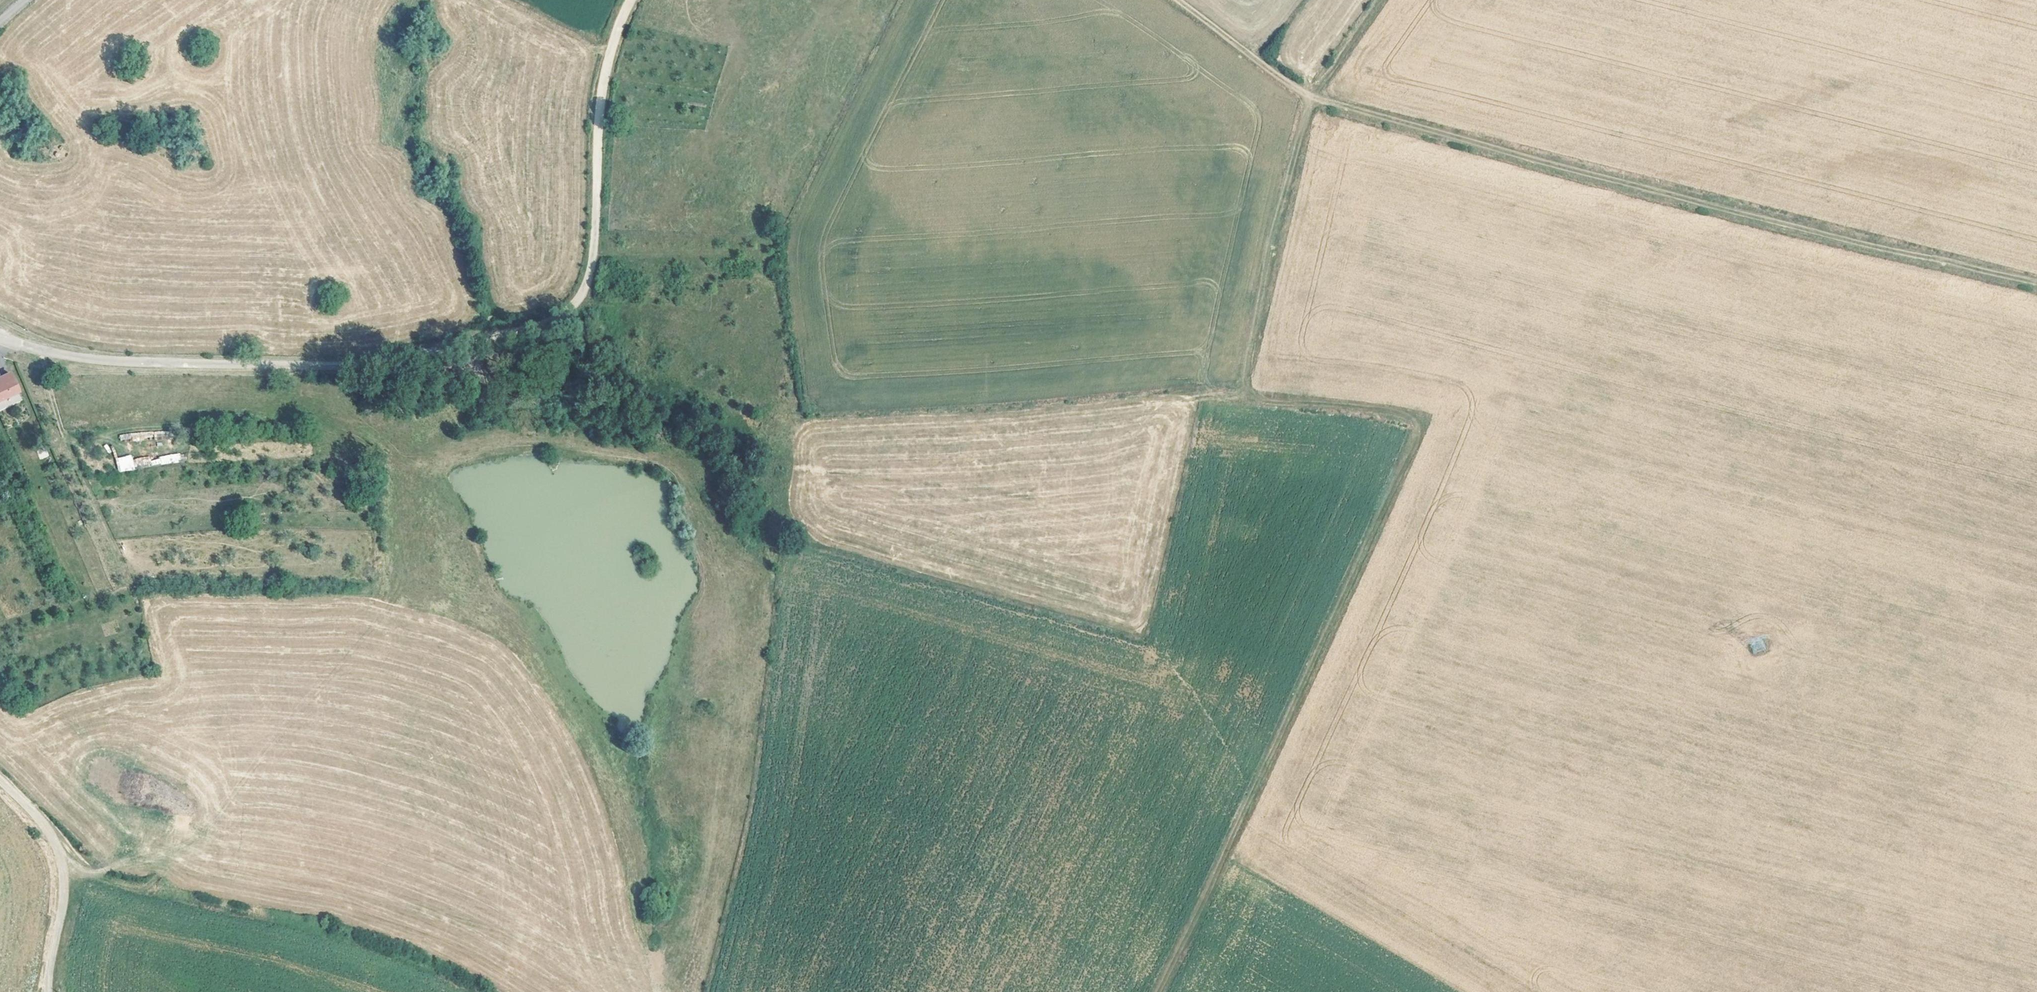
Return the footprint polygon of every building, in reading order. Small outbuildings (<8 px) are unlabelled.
[(21,395),(12,376),(0,381),(0,404),(21,395)] [(23,400),(21,395),(0,404),(0,410),(23,400)] [(132,454),(115,457),(118,472),(135,469),(132,454)] [(1761,637),(1749,642),(1754,654),(1766,649),(1761,637)]
